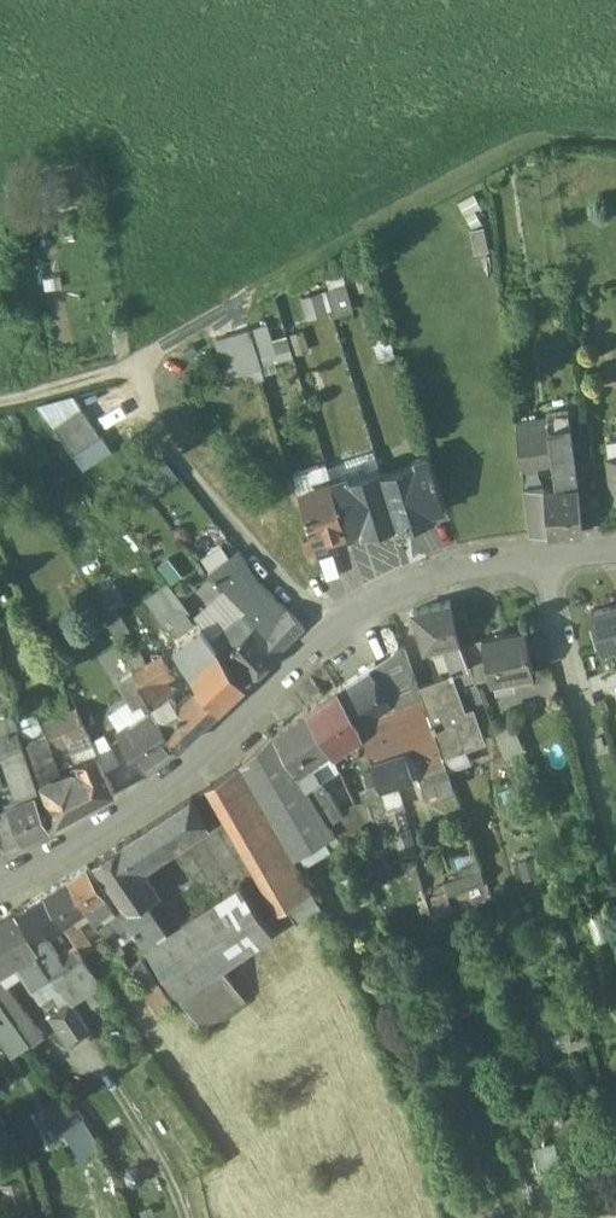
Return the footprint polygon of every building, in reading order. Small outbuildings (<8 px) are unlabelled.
[(359,292),(371,288),(366,273),(355,277),(359,292)] [(327,290),(335,316),(353,310),(346,284),(327,290)] [(320,293),(303,299),(310,318),(326,312),(320,293)] [(268,326),(251,331),(261,366),(294,357),(287,337),(273,342),(268,326)] [(222,358),(227,376),(261,366),(251,331),(228,338),(233,355),(222,358)] [(292,335),(298,352),(311,348),(305,331),(292,335)] [(375,339),(382,362),(396,357),(388,335),(375,339)] [(73,395),(36,405),(55,427),(83,407),(73,395)] [(83,407),(55,427),(74,455),(102,435),(83,407)] [(569,411),(554,414),(555,418),(556,430),(571,427),(569,411)] [(555,418),(517,424),(519,435),(556,430),(555,418)] [(556,430),(519,435),(520,451),(535,449),(552,446),(573,442),(571,427),(556,430)] [(102,435),(74,455),(83,466),(110,447),(102,435)] [(609,456),(615,455),(615,440),(607,441),(609,456)] [(573,442),(552,446),(557,484),(545,485),(549,532),(583,529),(573,442)] [(535,449),(520,451),(522,468),(538,471),(535,449)] [(431,456),(413,461),(415,466),(417,465),(432,511),(446,507),(431,456)] [(384,475),(398,521),(397,522),(398,526),(433,516),(432,511),(417,465),(415,466),(384,475)] [(351,480),(348,481),(362,527),(364,532),(397,522),(398,521),(384,475),(383,470),(351,480)] [(362,527),(348,481),(351,480),(350,476),(332,481),(332,483),(348,532),(362,527)] [(332,483),(300,492),(314,537),(327,533),(328,538),(330,537),(348,532),(332,483)] [(545,485),(525,486),(531,533),(549,532),(545,485)] [(291,530),(283,537),(290,545),(298,539),(291,530)] [(327,533),(314,537),(320,556),(334,552),(330,537),(328,538),(327,533)] [(223,545),(203,559),(212,571),(232,557),(223,545)] [(245,559),(240,551),(232,557),(212,571),(210,572),(215,577),(215,578),(217,581),(218,580),(233,597),(234,597),(242,606),(247,609),(269,591),(257,578),(245,559)] [(93,597),(111,585),(97,560),(78,570),(93,597)] [(129,630),(114,603),(123,597),(114,583),(111,585),(93,597),(117,638),(129,630)] [(170,583),(147,597),(158,612),(180,597),(170,583)] [(247,609),(241,615),(276,654),(304,626),(269,591),(247,609)] [(180,597),(158,612),(168,625),(189,613),(191,612),(180,597)] [(451,602),(414,611),(426,648),(446,644),(460,640),(451,602)] [(215,605),(200,617),(215,638),(231,623),(215,605)] [(594,612),(593,610),(592,611),(603,647),(615,643),(615,605),(594,612)] [(189,613),(168,625),(176,635),(196,622),(189,613)] [(215,638),(213,640),(214,642),(218,648),(235,670),(241,664),(253,677),(276,654),(241,615),(231,623),(215,638)] [(526,630),(483,639),(485,652),(491,679),(534,670),(526,630)] [(200,633),(177,646),(187,664),(192,672),(218,648),(214,642),(211,645),(200,633)] [(483,639),(461,644),(466,656),(485,652),(483,639)] [(460,640),(446,644),(454,671),(470,666),(466,656),(461,644),(460,640)] [(420,690),(404,645),(402,646),(370,667),(392,701),(361,720),(365,738),(369,752),(372,761),(405,751),(414,776),(419,774),(446,764),(420,690)] [(177,646),(162,655),(171,673),(187,664),(177,646)] [(138,647),(129,652),(130,655),(139,649),(138,647)] [(181,711),(166,726),(176,744),(178,748),(245,684),(235,670),(218,648),(192,672),(191,673),(205,691),(191,703),(190,702),(181,711)] [(148,664),(139,649),(130,655),(127,657),(135,672),(148,664)] [(148,664),(135,672),(154,706),(156,709),(171,693),(165,682),(163,682),(161,679),(171,673),(162,655),(148,664)] [(470,666),(454,671),(458,682),(474,676),(470,666)] [(370,667),(339,687),(361,720),(392,701),(370,667)] [(154,706),(135,672),(120,681),(135,707),(143,702),(149,710),(154,706)] [(451,678),(420,690),(443,754),(482,740),(472,712),(464,714),(451,678)] [(361,720),(339,687),(307,709),(334,752),(365,738),(361,720)] [(171,693),(156,709),(166,726),(181,711),(171,693)] [(149,710),(119,731),(143,767),(176,744),(166,726),(156,709),(154,706),(149,710)] [(77,707),(47,721),(52,734),(55,733),(59,744),(88,730),(83,718),(77,707)] [(307,709),(274,732),(299,773),(313,764),(334,752),(307,709)] [(0,736),(0,764),(6,762),(28,756),(19,730),(0,736)] [(299,773),(274,732),(241,764),(295,858),(325,840),(336,834),(329,823),(320,809),(299,773)] [(120,762),(106,734),(93,741),(98,754),(107,772),(120,762)] [(46,735),(29,743),(43,784),(60,778),(46,735)] [(405,751),(372,761),(380,786),(414,776),(405,751)] [(98,754),(78,762),(81,771),(76,773),(87,807),(115,792),(107,772),(98,754)] [(28,756),(6,762),(17,794),(26,799),(37,794),(37,795),(40,794),(28,756)] [(241,764),(211,784),(282,909),(287,906),(313,891),(295,858),(241,764)] [(335,800),(313,764),(299,773),(320,809),(335,800)] [(446,764),(419,774),(426,796),(454,786),(446,764)] [(60,778),(43,784),(57,823),(87,807),(76,773),(60,778)] [(380,786),(366,789),(360,791),(364,803),(377,799),(380,808),(386,806),(380,786)] [(26,799),(9,807),(24,840),(51,827),(37,795),(37,794),(26,799)] [(192,797),(137,833),(152,854),(154,855),(207,820),(192,797)] [(335,800),(320,809),(329,823),(343,813),(335,800)] [(0,811),(0,837),(4,850),(24,840),(9,807),(0,811)] [(343,813),(329,823),(336,834),(339,840),(361,824),(350,808),(343,813)] [(407,808),(389,813),(403,860),(422,854),(407,808)] [(152,854),(137,833),(122,843),(136,864),(152,854)] [(336,834),(325,840),(330,849),(340,842),(339,840),(336,834)] [(136,864),(122,843),(121,844),(95,860),(127,907),(128,909),(146,900),(156,895),(136,864)] [(534,857),(520,862),(525,879),(539,874),(534,857)] [(88,866),(69,878),(87,907),(104,896),(106,895),(88,866)] [(482,870),(446,882),(450,894),(487,882),(482,870)] [(87,907),(69,878),(45,893),(64,922),(73,916),(87,907)] [(167,932),(147,946),(147,947),(148,947),(152,953),(180,993),(223,964),(274,931),(241,883),(167,932)] [(313,891),(287,906),(296,922),(322,907),(313,891)] [(45,893),(15,913),(38,950),(53,973),(63,967),(57,958),(61,955),(49,935),(51,933),(50,931),(64,922),(45,893)] [(104,896),(87,907),(98,923),(115,911),(104,896)] [(438,919),(453,913),(448,898),(433,904),(438,919)] [(167,932),(146,900),(128,909),(127,907),(122,910),(137,932),(147,946),(167,932)] [(0,922),(0,971),(38,950),(15,913),(0,922)] [(94,949),(73,916),(64,922),(78,945),(84,954),(94,949)] [(64,922),(50,931),(51,933),(49,935),(61,955),(78,945),(64,922)] [(137,932),(115,947),(129,968),(142,960),(152,953),(148,947),(147,947),(147,946),(137,932)] [(61,955),(57,958),(63,967),(84,954),(78,945),(61,955)] [(63,967),(53,973),(70,1001),(71,1002),(102,982),(84,954),(63,967)] [(173,1005),(142,960),(129,968),(161,1014),(173,1005)] [(223,964),(180,993),(203,1026),(245,998),(223,964)] [(0,976),(0,1002),(22,1033),(24,1034),(36,1024),(0,976)] [(1,1023),(20,1049),(29,1043),(24,1034),(22,1033),(0,1002),(0,1023),(1,1023)] [(64,1007),(51,1016),(70,1045),(89,1031),(72,1003),(64,1007)] [(70,1097),(56,1106),(69,1126),(75,1121),(82,1134),(92,1127),(70,1097)] [(12,1207),(33,1201),(26,1176),(5,1182),(12,1207)]
